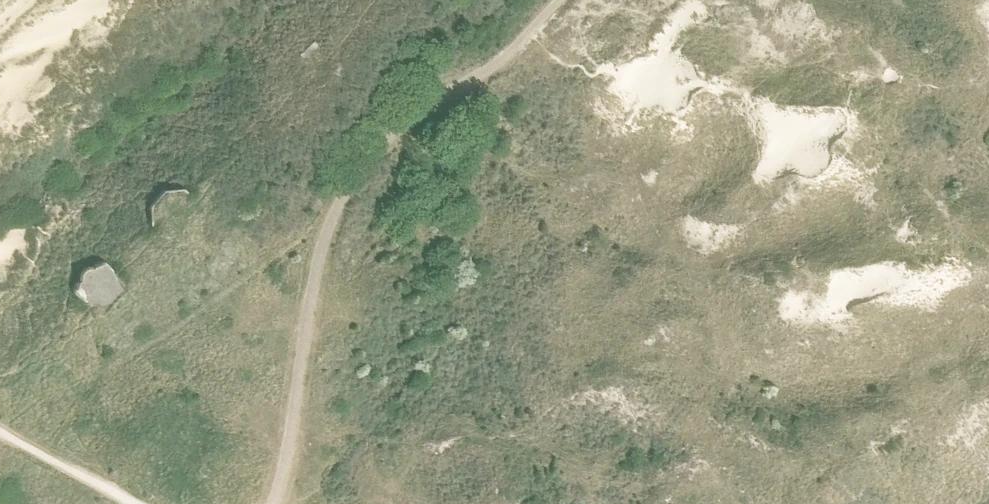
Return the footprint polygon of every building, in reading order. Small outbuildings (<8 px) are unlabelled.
[(159,233),(194,200),(185,192),(166,193),(152,207),(154,230),(159,233)] [(71,295),(95,318),(123,291),(101,267),(98,269),(95,271),(92,272),(88,272),(86,271),(83,271),(80,272),(78,274),(77,276),(77,280),(77,283),(77,287),(76,290),(75,291),(71,295)]
